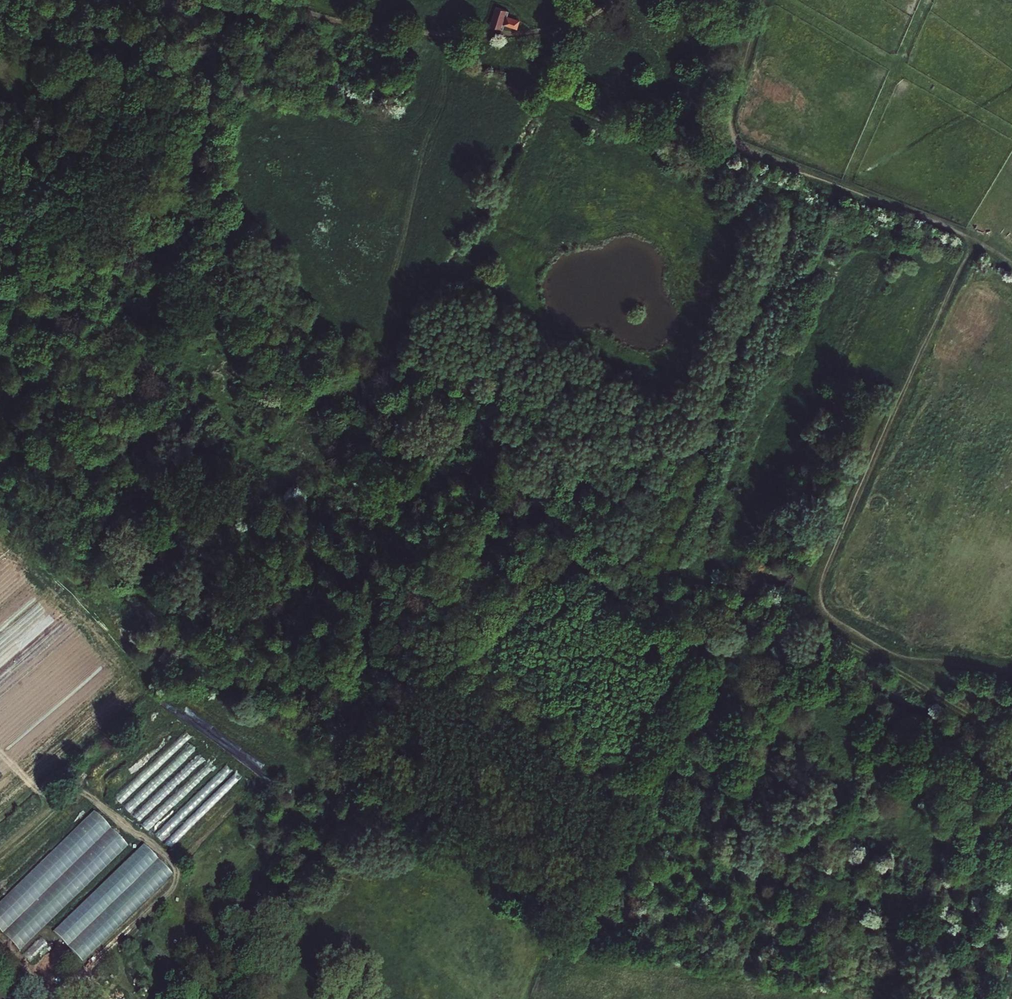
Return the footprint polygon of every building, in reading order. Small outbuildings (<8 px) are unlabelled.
[(518,28),(519,21),(508,17),(506,24),(518,28)]
